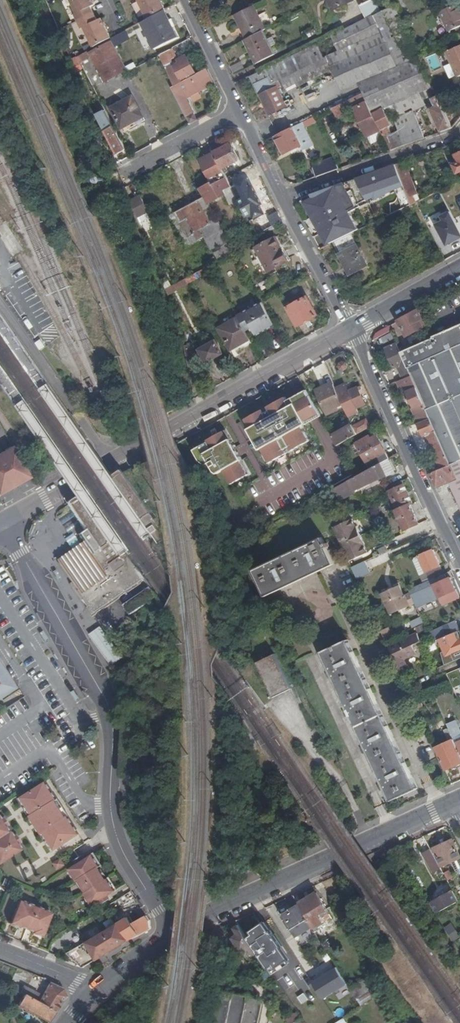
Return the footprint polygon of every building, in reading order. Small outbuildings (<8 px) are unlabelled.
[(93,5),(91,0),(70,0),(75,13),(73,14),(74,16),(89,7),(93,5)] [(148,19),(150,17),(165,9),(161,0),(138,0),(148,19)] [(336,8),(352,0),(332,0),(336,8)] [(367,17),(374,14),(381,10),(376,0),(366,0),(367,1),(360,4),(367,17)] [(442,10),(451,30),(459,26),(459,2),(442,10)] [(236,14),(248,38),(264,29),(268,28),(256,4),(236,14)] [(395,6),(374,15),(397,64),(417,55),(401,18),(396,7),(395,6)] [(82,28),(91,49),(93,47),(108,39),(99,19),(95,20),(89,7),(74,16),(79,29),(82,28)] [(212,11),(205,14),(211,26),(218,23),(212,11)] [(165,12),(141,23),(155,49),(178,38),(165,12)] [(374,15),(374,14),(367,17),(321,40),(333,68),(343,89),(360,81),(397,64),(374,15)] [(130,28),(111,38),(112,41),(115,46),(133,35),(130,28)] [(253,49),(258,62),(276,53),(264,29),(248,38),(245,39),(250,50),(253,49)] [(290,91),(333,68),(321,40),(277,63),(284,77),(290,91)] [(105,81),(127,70),(115,46),(112,41),(90,53),(105,81)] [(458,77),(459,76),(459,45),(446,51),(458,77)] [(159,55),(175,86),(196,74),(187,55),(172,62),(171,60),(178,56),(173,47),(159,55)] [(250,50),(256,63),(258,62),(253,49),(250,50)] [(91,57),(88,50),(76,56),(80,63),(91,57)] [(393,118),(398,130),(400,129),(403,137),(408,136),(410,142),(425,137),(414,110),(425,104),(419,91),(425,88),(422,81),(426,80),(428,78),(417,55),(397,64),(360,81),(364,90),(374,111),(385,106),(392,102),(398,116),(393,118)] [(71,59),(74,66),(80,63),(76,56),(71,59)] [(284,77),(277,63),(252,76),(270,115),(288,107),(280,88),(283,87),(280,79),(284,77)] [(172,88),(190,124),(197,121),(186,99),(214,83),(207,68),(196,74),(175,86),(172,88)] [(431,107),(441,131),(451,127),(444,112),(435,93),(428,78),(426,80),(433,96),(432,97),(436,105),(431,107)] [(379,132),(383,130),(374,111),(364,90),(335,104),(339,112),(355,105),(368,134),(377,130),(379,132)] [(439,92),(435,93),(444,112),(451,109),(448,102),(444,103),(439,92)] [(133,97),(111,108),(124,132),(145,121),(133,97)] [(385,106),(374,111),(383,130),(392,148),(410,142),(408,136),(403,137),(400,129),(398,130),(393,132),(389,125),(393,123),(385,106)] [(113,126),(106,113),(99,117),(106,129),(113,126)] [(313,120),(311,115),(275,131),(283,150),(309,138),(303,124),(313,120)] [(126,150),(114,128),(107,132),(118,154),(126,150)] [(213,153),(222,169),(239,160),(230,144),(213,153)] [(213,153),(213,152),(206,156),(207,158),(200,162),(211,182),(200,188),(204,197),(208,204),(225,195),(226,194),(224,190),(231,186),(222,169),(213,153)] [(313,166),(318,177),(338,168),(333,157),(313,166)] [(411,174),(406,160),(398,163),(402,177),(411,174)] [(402,177),(398,163),(314,193),(316,197),(307,202),(326,238),(329,236),(332,242),(335,241),(352,233),(360,229),(352,212),(363,206),(361,204),(376,197),(378,199),(398,189),(406,187),(402,177)] [(418,193),(411,174),(402,177),(406,187),(409,196),(418,193)] [(226,194),(225,195),(230,204),(238,199),(231,186),(224,190),(226,194)] [(414,195),(410,197),(412,204),(416,203),(430,195),(429,192),(415,198),(414,195)] [(129,201),(139,223),(151,217),(140,195),(129,201)] [(208,204),(204,197),(175,213),(192,244),(205,237),(212,248),(221,243),(224,249),(215,254),(218,261),(234,252),(208,204)] [(253,226),(257,235),(282,221),(277,211),(267,216),(261,205),(246,213),(253,226)] [(443,221),(436,224),(448,246),(459,240),(459,227),(451,211),(441,216),(443,221)] [(369,265),(352,233),(335,241),(342,253),(340,254),(351,274),(369,265)] [(276,238),(256,248),(268,272),(288,262),(276,238)] [(207,261),(209,266),(217,262),(214,257),(207,261)] [(209,266),(184,279),(187,283),(212,270),(209,266)] [(317,316),(307,297),(287,308),(298,326),(317,316)] [(240,307),(244,313),(254,307),(251,302),(240,307)] [(252,328),(257,336),(275,326),(262,303),(254,307),(244,313),(237,317),(238,318),(244,328),(250,325),(252,328)] [(419,318),(422,316),(417,308),(398,319),(406,335),(416,330),(424,326),(419,318)] [(240,350),(252,343),(246,332),(244,328),(238,318),(219,328),(231,350),(238,346),(240,350)] [(443,329),(445,335),(459,369),(459,322),(443,329)] [(391,330),(389,324),(379,330),(377,331),(375,333),(373,335),(372,339),(391,330)] [(433,334),(408,347),(400,350),(410,374),(426,410),(459,394),(459,369),(445,335),(443,329),(433,334)] [(208,330),(197,336),(203,346),(213,340),(208,330)] [(223,354),(216,341),(199,350),(201,352),(199,353),(202,359),(204,358),(206,362),(223,354)] [(398,366),(403,377),(410,374),(400,350),(397,343),(385,348),(393,367),(398,366)] [(411,408),(417,422),(418,421),(424,419),(428,417),(426,410),(410,374),(403,377),(396,379),(399,387),(402,386),(405,392),(407,392),(414,407),(411,408)] [(346,384),(337,389),(344,404),(350,417),(359,413),(357,408),(366,404),(360,391),(363,389),(362,386),(350,392),(346,384)] [(337,389),(335,385),(328,388),(319,392),(327,412),(333,409),(335,412),(340,410),(338,407),(344,404),(337,389)] [(286,398),(245,420),(270,464),(311,441),(302,424),(321,414),(308,391),(288,402),(286,398)] [(426,410),(428,417),(449,463),(459,458),(459,394),(426,410)] [(429,471),(441,466),(449,463),(428,417),(424,419),(429,432),(427,433),(439,463),(427,468),(429,471)] [(424,434),(427,433),(429,432),(424,419),(418,421),(424,434)] [(354,427),(358,435),(372,427),(368,420),(354,427)] [(333,436),(339,446),(358,435),(354,427),(354,425),(333,436)] [(224,431),(192,449),(199,462),(205,466),(209,464),(215,476),(223,471),(231,486),(250,475),(224,431)] [(358,444),(372,469),(382,464),(390,459),(391,459),(378,436),(370,440),(369,438),(358,444)] [(30,478),(17,455),(13,447),(0,454),(0,495),(30,478)] [(459,510),(459,458),(449,463),(441,466),(429,471),(438,493),(442,491),(450,488),(459,510)] [(382,464),(387,476),(388,478),(397,473),(390,459),(382,464)] [(372,469),(352,480),(336,489),(341,501),(357,493),(356,491),(387,476),(382,464),(372,469)] [(151,513),(124,473),(115,477),(114,478),(116,481),(134,507),(143,519),(146,516),(151,513)] [(368,497),(371,504),(382,498),(381,496),(390,492),(399,510),(396,511),(405,530),(420,524),(411,504),(413,503),(403,482),(368,497)] [(129,592),(137,586),(140,584),(140,583),(145,580),(132,561),(127,554),(126,552),(119,557),(119,556),(100,527),(80,497),(68,505),(85,530),(79,535),(85,544),(78,547),(78,550),(79,551),(76,553),(64,561),(64,560),(61,560),(59,561),(59,563),(72,582),(71,583),(71,584),(81,599),(83,600),(87,607),(87,608),(92,616),(94,616),(98,613),(99,611),(105,608),(106,608),(121,598),(121,596),(127,592),(129,592)] [(354,519),(335,528),(350,561),(369,553),(365,545),(366,544),(358,527),(357,527),(354,519)] [(240,530),(244,536),(254,531),(251,525),(240,530)] [(253,572),(265,598),(333,566),(321,539),(253,572)] [(426,575),(430,583),(444,577),(440,569),(433,553),(419,560),(426,575)] [(426,575),(419,560),(414,562),(413,564),(419,578),(426,575)] [(353,567),(358,579),(371,573),(366,561),(353,567)] [(411,598),(428,591),(434,588),(439,600),(443,607),(459,600),(450,581),(446,583),(444,577),(430,583),(409,593),(410,596),(411,598)] [(138,599),(125,607),(131,615),(157,597),(150,587),(139,594),(139,596),(138,599)] [(434,588),(428,591),(433,603),(439,600),(434,588)] [(382,597),(386,607),(391,617),(415,606),(411,598),(410,596),(404,599),(400,589),(382,597)] [(139,596),(139,594),(124,605),(125,607),(138,599),(139,596)] [(411,624),(413,629),(425,623),(423,618),(411,624)] [(119,645),(124,641),(110,620),(104,624),(119,645)] [(112,665),(122,657),(101,627),(91,635),(112,665)] [(382,631),(387,641),(398,636),(395,629),(391,631),(389,628),(382,631)] [(390,647),(402,673),(410,669),(406,660),(418,655),(414,646),(423,642),(419,634),(390,647)] [(439,645),(447,662),(459,655),(459,645),(458,646),(455,639),(439,645)] [(323,653),(393,801),(419,789),(350,640),(323,653)] [(276,655),(258,663),(274,698),(293,690),(276,655)] [(16,688),(0,664),(0,699),(16,688)] [(422,702),(424,706),(437,700),(435,695),(422,702)] [(456,744),(454,738),(450,728),(445,731),(450,742),(439,747),(438,744),(434,745),(446,770),(455,766),(456,769),(459,768),(459,752),(456,744)] [(55,850),(80,834),(68,816),(66,817),(56,801),(58,800),(47,782),(22,798),(33,815),(36,820),(34,821),(39,829),(41,828),(44,832),(55,850)] [(68,816),(58,800),(56,801),(66,817),(68,816)] [(21,851),(18,845),(21,843),(16,836),(13,838),(10,832),(9,833),(5,828),(8,826),(4,819),(1,821),(0,820),(0,865),(21,851)] [(453,862),(459,859),(459,854),(453,839),(434,848),(442,866),(453,862)] [(96,853),(93,855),(101,867),(103,865),(96,853)] [(108,896),(116,891),(109,879),(107,880),(99,868),(101,867),(93,855),(85,860),(83,857),(76,861),(78,864),(70,869),(78,881),(80,880),(88,892),(86,893),(93,905),(102,900),(104,903),(110,899),(108,896)] [(66,865),(62,859),(55,864),(59,869),(66,865)] [(451,871),(445,874),(449,881),(454,878),(451,871)] [(111,877),(109,879),(116,891),(119,889),(111,877)] [(78,881),(86,893),(88,892),(80,880),(78,881)] [(430,903),(437,915),(459,903),(453,891),(430,903)] [(317,893),(299,904),(314,929),(323,923),(319,915),(327,910),(317,893)] [(52,915),(20,902),(11,924),(20,928),(20,927),(34,932),(34,934),(43,937),(52,915)] [(314,929),(299,904),(282,914),(298,940),(308,934),(326,964),(333,961),(314,929)] [(264,924),(279,947),(278,950),(287,965),(296,978),(306,972),(266,908),(254,913),(255,916),(258,914),(264,924)] [(258,914),(255,916),(262,925),(264,924),(258,914)] [(105,931),(69,953),(84,967),(129,941),(130,940),(151,929),(151,920),(148,916),(136,924),(131,916),(129,917),(105,931)] [(264,961),(273,954),(249,918),(240,924),(258,951),(264,961)] [(444,927),(454,941),(459,937),(459,936),(451,923),(444,927)] [(258,951),(240,924),(235,927),(239,933),(234,937),(243,951),(248,947),(253,954),(258,951)] [(346,936),(340,939),(348,950),(353,947),(346,936)] [(281,968),(287,965),(278,950),(273,954),(264,961),(282,988),(291,982),(281,968)] [(312,978),(323,998),(349,983),(338,964),(312,978)] [(374,988),(368,978),(350,989),(356,999),(374,988)] [(11,983),(9,988),(20,994),(22,989),(11,983)] [(50,984),(39,1004),(56,1013),(61,1004),(65,1000),(67,998),(64,990),(50,984)] [(24,987),(22,989),(20,994),(24,996),(35,1002),(39,995),(24,987)] [(249,997),(222,991),(215,1022),(243,1022),(249,997)] [(303,1003),(309,999),(305,992),(298,996),(303,1003)] [(24,996),(19,1006),(50,1022),(54,1015),(56,1013),(39,1004),(35,1002),(24,996)] [(303,1018),(301,1015),(299,1012),(286,1020),(288,1022),(295,1022),(303,1018)]
